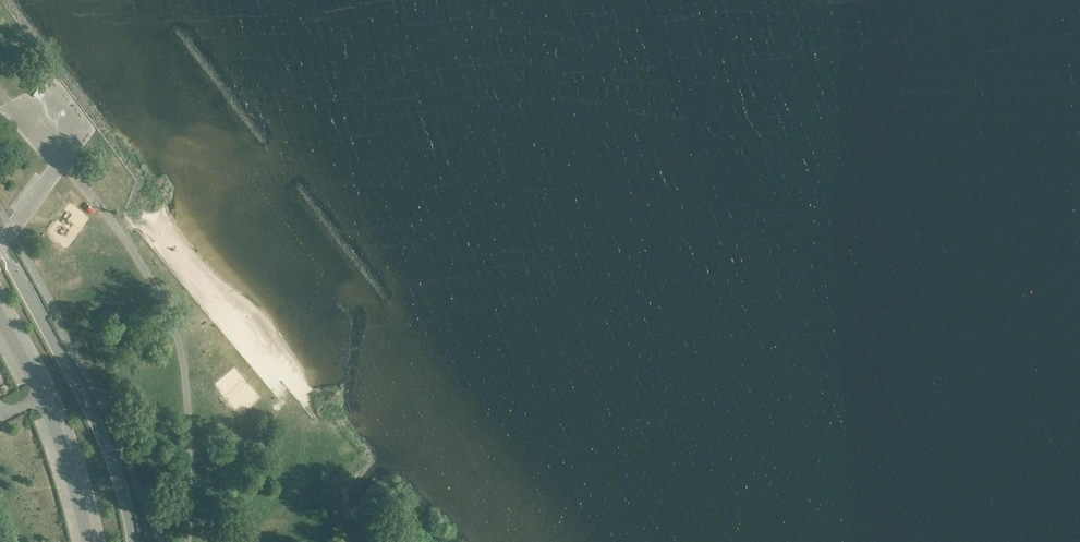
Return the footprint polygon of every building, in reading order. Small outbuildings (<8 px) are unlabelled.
[(46,93),(38,88),(34,94),(41,99),(46,93)] [(25,93),(16,98),(25,113),(33,108),(25,93)] [(63,217),(80,231),(88,222),(71,208),(63,217)]
